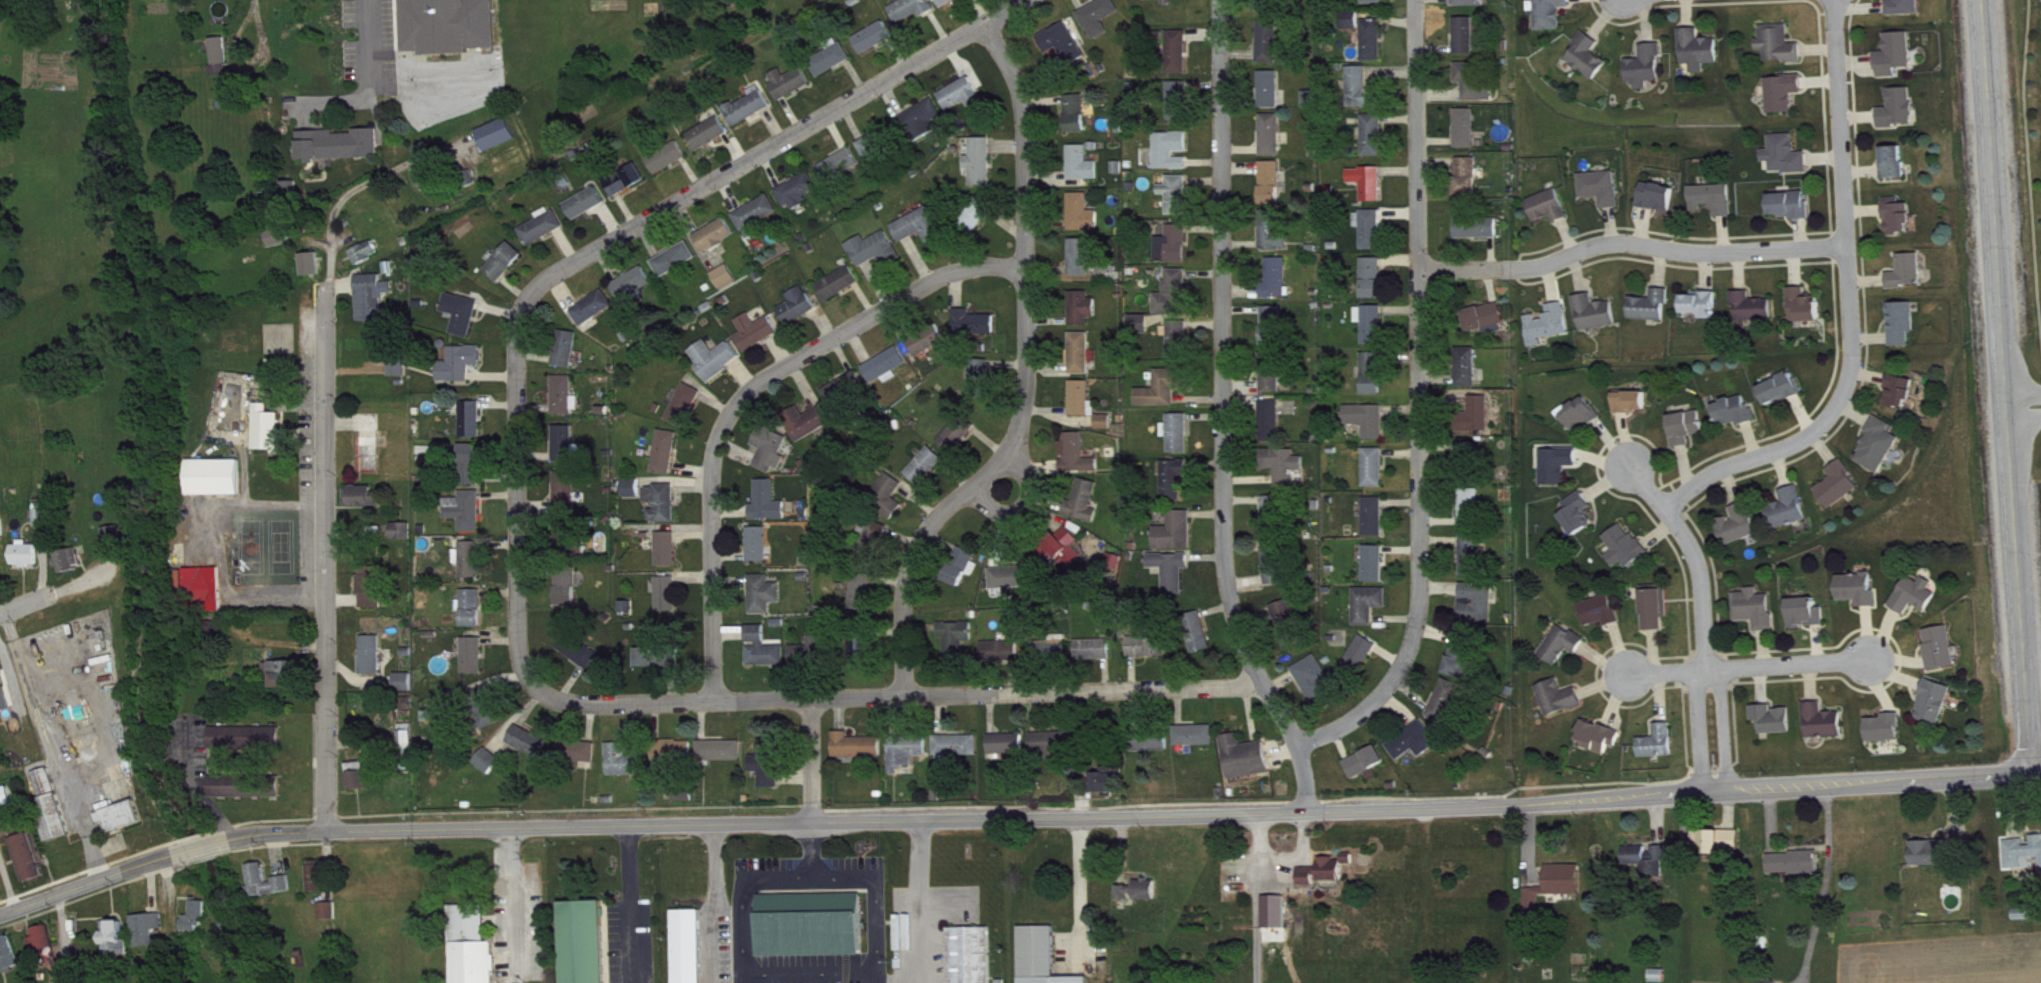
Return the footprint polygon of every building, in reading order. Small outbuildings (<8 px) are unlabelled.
[(452,3),(452,0),(447,0),(447,4),(405,5),(406,60),(425,59),(425,63),(474,61),(474,56),(499,55),(498,2),(452,3)] [(892,15),(904,35),(938,15),(929,0),(901,0),(905,7),(892,15)] [(945,16),(975,0),(937,0),(945,16)] [(1165,6),(1166,13),(1177,11),(1176,3),(1187,2),(1187,0),(1149,0),(1150,8),(1165,6)] [(1275,20),(1275,0),(1263,0),(1262,19),(1275,20)] [(1366,11),(1385,11),(1385,0),(1365,0),(1366,11)] [(1457,13),(1490,13),(1489,0),(1456,0),(1457,13)] [(1564,37),(1564,15),(1574,15),(1574,0),(1539,0),(1539,38),(1564,37)] [(1922,22),(1922,0),(1895,0),(1895,7),(1890,7),(1890,23),(1922,22)] [(1095,48),(1113,40),(1107,27),(1124,20),(1116,3),(1082,17),(1095,48)] [(1458,62),(1478,61),(1477,25),(1458,25),(1458,62)] [(1366,69),(1385,68),(1385,26),(1365,27),(1366,69)] [(866,63),(897,46),(888,28),(856,45),(866,63)] [(1050,61),(1062,54),(1072,72),(1089,64),(1070,28),(1041,44),(1050,61)] [(1281,29),(1261,29),(1262,71),(1282,71),(1281,29)] [(1791,31),(1763,32),(1763,46),(1759,47),(1760,58),(1768,58),(1768,70),(1804,69),(1804,50),(1792,51),(1791,31)] [(1722,71),(1721,45),(1703,46),(1702,36),(1684,36),(1686,72),(1694,72),(1695,81),(1708,80),(1708,71),(1722,71)] [(1170,81),(1190,81),(1191,38),(1170,38),(1170,81)] [(1568,67),(1598,88),(1611,70),(1597,59),(1603,50),(1588,39),(1568,67)] [(1914,77),(1913,39),(1888,40),(1888,58),(1879,59),(1880,86),(1902,85),(1902,77),(1914,77)] [(230,82),(229,45),(214,45),(215,83),(230,82)] [(856,67),(847,50),(813,68),(822,85),(856,67)] [(1630,67),(1631,91),(1639,90),(1639,98),(1651,97),(1651,89),(1664,88),(1663,51),(1644,52),(1645,67),(1630,67)] [(1493,108),(1492,70),(1459,70),(1459,91),(1467,91),(1467,108),(1493,108)] [(789,83),(785,76),(769,84),(783,109),(814,92),(805,74),(789,83)] [(1385,115),(1385,95),(1371,95),(1371,74),(1352,74),(1352,116),(1385,115)] [(1283,78),(1262,78),(1261,115),(1282,116),(1283,78)] [(1771,121),(1796,120),(1795,101),(1806,100),(1805,83),(1769,85),(1771,121)] [(970,115),(986,107),(973,84),(942,101),(952,119),(968,110),(970,115)] [(1170,128),(1189,129),(1190,89),(1171,89),(1170,128)] [(754,103),(728,115),(737,134),(775,117),(763,92),(752,98),(754,103)] [(1881,115),(1882,134),(1916,133),(1915,95),(1891,95),(1891,115),(1881,115)] [(1306,115),(1318,115),(1318,99),(1306,99),(1306,115)] [(1068,103),(1069,140),(1090,140),(1089,102),(1068,103)] [(909,122),(918,143),(938,134),(935,128),(946,123),(939,108),(909,122)] [(1458,156),(1478,156),(1478,117),(1458,117),(1458,156)] [(1283,121),(1263,122),(1264,164),(1283,163),(1283,121)] [(1385,122),(1365,122),(1366,164),(1386,163),(1385,122)] [(489,160),(521,147),(512,125),(480,138),(489,160)] [(696,160),(732,142),(724,125),(688,142),(696,160)] [(301,139),(302,170),(318,170),(318,167),(382,165),(381,136),(357,137),(357,141),(339,141),(339,138),(301,139)] [(869,168),(896,156),(891,145),(889,146),(886,138),(861,149),(869,168)] [(1190,140),(1157,140),(1157,177),(1190,177),(1191,165),(1177,165),(1177,159),(1190,159),(1190,140)] [(1772,142),(1773,157),(1766,157),(1766,169),(1774,169),(1774,180),(1810,179),(1810,160),(1798,160),(1797,141),(1772,142)] [(650,164),(658,182),(691,167),(683,149),(650,164)] [(1102,187),(1102,169),(1091,169),(1091,152),(1071,153),(1072,187),(1102,187)] [(1908,185),(1907,154),(1883,155),(1884,186),(1908,185)] [(823,171),(831,189),(863,174),(855,156),(823,171)] [(1480,203),(1479,165),(1459,165),(1459,203),(1480,203)] [(1284,169),(1264,169),(1263,212),(1283,212),(1284,169)] [(617,206),(650,187),(641,170),(608,188),(617,206)] [(1383,175),(1351,176),(1351,191),(1364,190),(1364,209),(1384,208),(1383,175)] [(1604,216),(1623,214),(1619,178),(1582,182),(1585,207),(1603,205),(1604,216)] [(792,217),(825,199),(813,179),(781,197),(792,217)] [(1190,184),(1171,184),(1171,192),(1162,193),(1162,202),(1170,202),(1171,222),(1190,222),(1190,184)] [(1679,195),(1647,189),(1642,214),(1674,220),(1679,195)] [(1694,219),(1706,218),(1705,212),(1716,212),(1717,225),(1735,224),(1734,192),(1693,193),(1694,219)] [(577,228),(609,212),(600,195),(568,211),(577,228)] [(1554,224),(1557,231),(1572,225),(1560,195),(1530,208),(1539,230),(1554,224)] [(1812,225),(1811,200),(1773,201),(1774,226),(1812,225)] [(1102,218),(1092,218),(1091,201),(1071,201),(1072,238),(1102,237),(1102,218)] [(745,239),(782,220),(773,202),(736,222),(745,239)] [(1888,243),(1914,242),(1913,210),(1903,211),(1903,205),(1887,205),(1888,243)] [(540,222),(542,227),(522,236),(531,254),(568,236),(558,214),(540,222)] [(895,231),(903,250),(925,240),(929,250),(946,243),(934,214),(895,231)] [(1292,258),(1292,240),(1283,240),(1283,218),(1263,218),(1262,257),(1292,258)] [(1365,235),(1365,256),(1384,256),(1384,218),(1359,219),(1359,235),(1365,235)] [(1459,246),(1501,245),(1500,225),(1458,226),(1459,246)] [(707,260),(739,246),(730,227),(698,241),(707,260)] [(1159,245),(1159,270),(1189,270),(1190,232),(1170,232),(1170,245),(1159,245)] [(294,250),(290,233),(269,238),(273,255),(294,250)] [(888,275),(905,266),(890,237),(870,248),(867,243),(850,251),(862,275),(883,264),(888,275)] [(1072,247),(1073,283),(1092,283),(1092,265),(1101,265),(1100,246),(1072,247)] [(360,272),(383,262),(376,248),(353,258),(360,272)] [(701,266),(691,248),(655,269),(665,286),(701,266)] [(488,277),(502,290),(528,262),(513,249),(488,277)] [(304,261),(305,283),(323,282),(322,260),(304,261)] [(1900,262),(1901,279),(1890,280),(1891,295),(1924,294),(1923,261),(1900,262)] [(1385,266),(1365,265),(1365,306),(1385,306),(1385,266)] [(715,281),(725,298),(742,289),(732,272),(715,281)] [(819,292),(829,310),(863,291),(854,273),(819,292)] [(615,291),(625,308),(656,291),(647,274),(615,291)] [(1158,321),(1190,321),(1189,277),(1168,277),(1169,301),(1158,301),(1158,321)] [(384,282),(359,283),(361,329),(386,328),(384,282)] [(795,310),(782,316),(789,332),(820,318),(808,293),(791,301),(795,310)] [(1808,295),(1792,295),(1793,329),(1823,328),(1822,302),(1808,303),(1808,295)] [(1632,327),(1667,328),(1668,312),(1672,312),(1672,297),(1655,296),(1655,306),(1633,305),(1632,327)] [(575,317),(585,334),(618,314),(608,297),(575,317)] [(1099,305),(1092,306),(1092,299),(1072,299),(1073,333),(1093,333),(1093,325),(1099,325),(1099,305)] [(1686,321),(1702,321),(1702,326),(1718,326),(1719,299),(1695,299),(1695,303),(1686,302),(1686,321)] [(1774,327),(1774,306),(1753,307),(1752,299),(1735,299),(1735,314),(1739,314),(1740,335),(1750,335),(1750,328),(1774,327)] [(473,346),(483,309),(451,300),(446,320),(458,323),(454,341),(473,346)] [(1577,303),(1584,339),(1620,333),(1615,308),(1597,311),(1595,300),(1577,303)] [(1471,341),(1509,330),(1502,309),(1465,320),(1471,341)] [(1572,342),(1567,309),(1548,312),(1550,323),(1541,324),(1540,322),(1527,324),(1533,355),(1544,353),(1543,346),(1572,342)] [(1893,354),(1914,354),(1913,339),(1918,339),(1917,310),(1892,310),(1893,354)] [(1285,314),(1264,314),(1265,352),(1286,352),(1285,314)] [(1385,314),(1359,314),(1359,330),(1365,330),(1365,352),(1385,353),(1385,314)] [(998,322),(973,322),(973,317),(958,316),(957,342),(997,343),(998,322)] [(772,323),(760,331),(753,320),(740,328),(746,339),(739,344),(748,360),(782,341),(772,323)] [(1151,324),(1132,323),(1132,342),(1151,342),(1151,324)] [(1171,365),(1190,365),(1191,329),(1171,329),(1171,365)] [(949,348),(940,332),(910,349),(919,365),(949,348)] [(578,375),(581,339),(561,338),(558,373),(578,375)] [(1093,340),(1073,341),(1073,382),(1093,381),(1093,340)] [(732,349),(718,359),(708,347),(692,359),(702,372),(699,375),(711,391),(744,366),(732,349)] [(898,379),(912,370),(902,353),(866,374),(877,394),(899,381),(898,379)] [(442,389),(472,389),(472,373),(485,373),(484,354),(454,354),(454,369),(441,369),(442,389)] [(1480,356),(1459,355),(1459,394),(1479,394),(1480,356)] [(1385,360),(1365,360),(1366,402),(1385,402),(1385,360)] [(1284,400),(1284,363),(1265,363),(1264,399),(1284,400)] [(409,384),(409,366),(392,366),(392,384),(409,384)] [(972,406),(992,407),(993,367),(973,367),(972,406)] [(1139,414),(1178,413),(1177,396),(1188,396),(1187,376),(1158,377),(1158,396),(1139,396),(1139,414)] [(871,396),(860,378),(825,398),(836,417),(871,396)] [(1762,392),(1770,414),(1805,402),(1797,379),(1762,392)] [(1918,387),(1894,382),(1887,412),(1912,417),(1918,387)] [(576,384),(555,384),(556,421),(582,421),(582,404),(576,404),(576,384)] [(1093,389),(1074,389),(1073,423),(1098,423),(1098,409),(1093,409),(1093,389)] [(670,428),(688,436),(705,398),(687,390),(670,428)] [(1649,399),(1618,398),(1618,419),(1649,420),(1649,399)] [(1604,425),(1589,402),(1562,419),(1577,443),(1604,425)] [(1472,403),(1472,421),(1463,421),(1464,439),(1492,438),(1492,403),(1472,403)] [(1761,428),(1756,411),(1749,413),(1747,403),(1717,411),(1724,435),(1740,430),(1741,434),(1761,428)] [(1283,449),(1283,408),(1263,408),(1264,449),(1283,449)] [(465,445),(484,445),(483,409),(464,409),(465,445)] [(284,420),(273,420),(273,411),(259,411),(259,457),(284,457),(284,420)] [(1347,413),(1348,433),(1367,433),(1367,447),(1387,447),(1386,412),(1347,413)] [(803,449),(835,431),(825,414),(808,423),(802,413),(787,421),(803,449)] [(1707,442),(1704,419),(1672,423),(1676,456),(1693,454),(1692,444),(1707,442)] [(1190,422),(1171,421),(1170,460),(1189,461),(1190,422)] [(1114,436),(1115,423),(1100,422),(1099,436),(1114,436)] [(1900,434),(1879,424),(1858,469),(1885,481),(1903,444),(1897,441),(1900,434)] [(976,438),(961,425),(941,448),(955,460),(976,438)] [(577,433),(555,433),(556,470),(581,469),(581,453),(577,453),(577,433)] [(792,444),(763,433),(756,453),(764,456),(758,472),(783,481),(789,464),(785,462),(792,444)] [(681,439),(662,436),(655,481),(675,483),(681,439)] [(1066,440),(1067,481),(1102,480),(1102,465),(1087,466),(1087,440),(1066,440)] [(1461,451),(1461,473),(1487,472),(1486,450),(1461,451)] [(482,493),(483,452),(463,452),(462,492),(482,493)] [(922,493),(947,467),(932,454),(908,480),(922,493)] [(1386,495),(1387,456),(1366,455),(1366,494),(1386,495)] [(1580,456),(1544,456),(1544,493),(1569,492),(1568,474),(1580,474),(1580,456)] [(1278,493),(1299,492),(1299,479),(1307,478),(1307,464),(1298,464),(1297,457),(1269,457),(1269,477),(1278,476),(1278,493)] [(1818,496),(1833,517),(1865,494),(1846,466),(1830,477),(1835,484),(1818,496)] [(244,467),(192,468),(192,503),(244,502),(244,467)] [(1164,509),(1184,509),(1185,483),(1190,483),(1190,468),(1165,468),(1164,509)] [(907,512),(896,504),(906,491),(889,479),(869,507),(896,527),(907,512)] [(558,514),(578,514),(578,480),(559,480),(558,514)] [(1102,490),(1080,485),(1070,523),(1099,530),(1102,517),(1095,515),(1102,490)] [(627,505),(643,504),(643,486),(626,486),(627,505)] [(779,487),(759,487),(759,512),(754,512),(754,527),(789,527),(789,508),(779,508),(779,487)] [(679,493),(649,492),(648,509),(659,509),(658,517),(653,517),(652,530),(678,530),(679,493)] [(1777,538),(1811,528),(1801,493),(1783,498),(1786,510),(1770,514),(1777,538)] [(349,494),(349,515),(383,515),(383,500),(376,500),(376,494),(349,494)] [(1463,497),(1464,537),(1484,536),(1483,496),(1463,497)] [(483,498),(463,498),(463,506),(447,506),(448,527),(463,527),(463,540),(483,539),(483,498)] [(1567,510),(1571,516),(1563,522),(1578,544),(1597,531),(1589,518),(1595,514),(1584,499),(1567,510)] [(1285,542),(1286,504),(1266,504),(1265,542),(1285,542)] [(1386,544),(1387,505),(1367,505),(1367,544),(1386,544)] [(1762,542),(1750,509),(1732,516),(1735,524),(1719,529),(1728,554),(1762,542)] [(38,533),(52,533),(52,512),(38,511),(38,533)] [(1194,557),(1195,518),(1172,518),(1172,534),(1157,534),(1157,556),(1194,557)] [(870,537),(860,557),(878,566),(893,536),(871,524),(866,535),(870,537)] [(575,528),(555,528),(555,553),(563,553),(563,561),(576,561),(575,528)] [(1607,546),(1617,557),(1609,564),(1619,575),(1625,569),(1632,577),(1651,559),(1624,530),(1607,546)] [(414,531),(392,531),(392,548),(414,547),(414,531)] [(1090,561),(1071,534),(1044,553),(1057,572),(1066,565),(1072,573),(1090,561)] [(771,569),(771,535),(751,535),(751,570),(771,569)] [(679,539),(660,539),(660,574),(680,574),(679,539)] [(1484,544),(1464,544),(1465,584),(1485,583),(1484,544)] [(41,552),(32,552),(32,550),(16,550),(15,573),(40,574),(41,552)] [(484,550),(465,550),(465,585),(484,585),(484,550)] [(969,581),(977,584),(981,571),(977,570),(980,561),(959,553),(947,589),(964,595),(969,581)] [(1386,590),(1387,553),(1368,553),(1367,590),(1386,590)] [(1269,592),(1289,590),(1286,554),(1266,556),(1269,592)] [(86,575),(82,557),(59,562),(62,580),(86,575)] [(1193,562),(1151,561),(1151,575),(1167,576),(1166,601),(1186,602),(1187,576),(1192,576),(1193,562)] [(363,615),(385,616),(386,574),(364,573),(363,615)] [(993,575),(994,596),(1039,594),(1039,573),(993,575)] [(190,576),(191,616),(225,615),(224,575),(190,576)] [(559,613),(579,613),(580,580),(560,579),(559,613)] [(874,618),(876,581),(856,581),(855,617),(874,618)] [(754,582),(753,621),(773,622),(774,610),(784,611),(784,591),(773,590),(773,583),(754,582)] [(1843,609),(1860,608),(1861,615),(1881,614),(1881,596),(1876,596),(1876,582),(1842,582),(1843,609)] [(1930,620),(1940,601),(1933,597),(1937,590),(1926,584),(1923,590),(1910,583),(1893,615),(1909,623),(1915,612),(1930,620)] [(659,619),(679,619),(680,585),(660,584),(659,619)] [(1468,629),(1495,631),(1497,593),(1464,591),(1463,622),(1468,622),(1468,629)] [(1646,638),(1667,638),(1666,626),(1671,626),(1671,593),(1645,593),(1646,638)] [(1779,639),(1778,620),(1774,620),(1773,602),(1762,602),(1762,595),(1749,595),(1749,600),(1736,600),(1737,629),(1758,628),(1758,640),(1779,639)] [(1390,596),(1357,596),(1357,633),(1377,633),(1377,615),(1390,616),(1390,596)] [(466,635),(485,635),(485,597),(465,597),(466,635)] [(1590,635),(1608,629),(1610,634),(1624,630),(1615,601),(1583,611),(1590,635)] [(1299,651),(1293,633),(1301,631),(1293,606),(1270,614),(1284,656),(1299,651)] [(1794,635),(1828,634),(1828,615),(1819,615),(1819,606),(1793,607),(1794,635)] [(637,609),(624,609),(624,620),(637,620),(637,609)] [(1215,656),(1203,618),(1185,624),(1197,662),(1215,656)] [(942,631),(942,648),(948,648),(948,668),(968,668),(967,650),(976,649),(976,630),(942,631)] [(1543,664),(1561,674),(1571,657),(1581,662),(1590,645),(1561,630),(1543,664)] [(788,673),(788,653),(769,653),(768,633),(750,633),(751,673),(788,673)] [(1927,638),(1930,652),(1927,653),(1932,679),(1959,673),(1952,633),(1927,638)] [(1469,686),(1478,643),(1459,639),(1449,682),(1469,686)] [(595,675),(603,656),(568,641),(560,660),(595,675)] [(1366,681),(1380,650),(1361,642),(1348,673),(1366,681)] [(364,682),(384,682),(383,643),(364,643),(364,682)] [(794,653),(794,673),(830,673),(831,653),(825,653),(825,643),(813,643),(812,654),(794,653)] [(1035,666),(1070,665),(1069,643),(1056,643),(1056,648),(1035,649),(1035,666)] [(1169,664),(1169,644),(1132,645),(1132,665),(1169,664)] [(467,681),(486,681),(486,645),(466,646),(467,681)] [(1080,647),(1080,668),(1114,667),(1114,646),(1080,647)] [(871,647),(850,647),(849,671),(871,671),(871,647)] [(1022,649),(985,649),(984,669),(1022,669),(1022,649)] [(639,675),(676,675),(676,655),(639,655),(639,675)] [(1334,686),(1320,662),(1295,676),(1317,714),(1335,704),(1327,690),(1334,686)] [(9,691),(0,666),(0,694),(9,691)] [(276,695),(303,695),(303,669),(269,670),(269,682),(276,682),(276,695)] [(416,681),(399,681),(399,700),(416,700),(416,681)] [(1452,732),(1463,691),(1444,686),(1433,727),(1452,732)] [(1540,693),(1552,725),(1587,713),(1581,695),(1567,700),(1562,686),(1540,693)] [(1954,693),(1928,687),(1919,727),(1945,733),(1954,693)] [(15,717),(10,695),(0,697),(0,720),(15,717)] [(482,736),(500,732),(490,697),(473,702),(482,736)] [(416,705),(406,705),(406,717),(416,717),(416,705)] [(1845,744),(1844,720),(1826,720),(1825,709),(1807,710),(1809,746),(1845,744)] [(1764,742),(1794,740),(1793,716),(1776,716),(1776,712),(1755,713),(1755,728),(1763,728),(1764,742)] [(1870,726),(1870,750),(1903,749),(1902,721),(1885,721),(1885,726),(1870,726)] [(1390,753),(1402,769),(1418,757),(1424,765),(1443,751),(1425,727),(1390,753)] [(1626,739),(1587,727),(1580,747),(1590,750),(1589,755),(1610,762),(1613,753),(1620,755),(1626,739)] [(1643,765),(1676,764),(1675,731),(1659,731),(1660,745),(1642,746),(1643,765)] [(417,732),(403,732),(404,761),(417,761),(417,732)] [(1216,733),(1177,734),(1177,754),(1217,753),(1216,733)] [(214,735),(214,758),(285,757),(285,734),(214,735)] [(544,764),(551,746),(518,734),(511,752),(544,764)] [(837,765),(885,765),(885,745),(852,745),(852,739),(837,739),(837,765)] [(1073,740),(1035,741),(1036,763),(1073,762),(1073,740)] [(1231,787),(1272,781),(1268,749),(1244,752),(1243,741),(1225,743),(1231,787)] [(992,762),(1026,761),(1026,742),(992,742),(992,762)] [(1137,743),(1137,759),(1171,758),(1170,742),(1137,743)] [(929,743),(892,744),(893,782),(902,781),(902,774),(917,774),(917,764),(930,763),(929,743)] [(981,743),(937,743),(937,763),(981,763),(981,743)] [(598,769),(598,749),(562,748),(562,768),(598,769)] [(695,748),(658,748),(659,771),(695,770),(695,748)] [(745,748),(700,749),(701,769),(745,768),(745,748)] [(753,763),(754,779),(763,778),(764,795),(784,795),(782,748),(764,748),(764,763),(753,763)] [(610,783),(646,783),(646,763),(629,763),(629,751),(610,751),(610,783)] [(1347,768),(1355,786),(1389,772),(1382,754),(1347,768)] [(477,770),(493,783),(505,768),(490,755),(477,770)] [(370,771),(352,771),(353,798),(371,798),(370,771)] [(35,780),(42,804),(59,800),(52,776),(35,780)] [(1097,800),(1125,800),(1124,776),(1097,776),(1097,800)] [(283,784),(216,785),(216,805),(283,805),(283,784)] [(17,811),(11,794),(0,797),(0,816),(17,811)] [(695,797),(676,798),(677,810),(696,809),(695,797)] [(36,808),(50,850),(74,842),(60,800),(36,808)] [(103,831),(110,828),(114,841),(147,831),(141,808),(100,820),(103,831)] [(1744,839),(1706,838),(1706,863),(1743,863),(1744,839)] [(47,885),(32,840),(13,846),(27,891),(47,885)] [(2040,875),(2040,845),(2034,845),(2034,847),(2007,849),(2008,877),(2040,875)] [(1949,848),(1914,849),(1915,874),(1950,872),(1949,848)] [(1628,855),(1628,873),(1645,872),(1646,889),(1667,889),(1667,867),(1671,867),(1671,854),(1652,854),(1628,855)] [(1822,860),(1772,861),(1772,882),(1823,881),(1822,860)] [(1346,887),(1346,866),(1322,866),(1322,876),(1302,876),(1302,891),(1318,891),(1318,888),(1346,887)] [(327,868),(312,869),(313,899),(328,899),(327,868)] [(251,872),(255,905),(295,899),(293,885),(271,888),(268,870),(251,872)] [(1585,903),(1585,873),(1550,873),(1551,895),(1528,895),(1528,926),(1535,926),(1535,924),(1544,924),(1544,903),(1585,903)] [(1135,908),(1161,907),(1160,887),(1138,888),(1138,893),(1120,894),(1121,908),(1135,908)] [(757,893),(758,955),(861,953),(860,891),(757,893)] [(1290,903),(1267,904),(1268,936),(1290,936),(1290,903)] [(699,907),(700,982),(672,982),(671,908),(699,907)] [(187,939),(205,939),(205,926),(210,926),(211,909),(195,908),(195,923),(187,923),(187,939)] [(607,908),(610,982),(568,982),(564,910),(607,908)] [(339,911),(323,911),(324,927),(339,927),(339,911)] [(137,923),(139,955),(160,954),(159,937),(167,937),(167,921),(137,923)] [(988,925),(989,982),(947,982),(946,925),(988,925)] [(128,928),(107,929),(109,964),(135,963),(134,947),(129,947),(128,928)] [(34,946),(38,960),(58,954),(53,932),(35,937),(37,945),(34,946)] [(1058,934),(1060,982),(1024,982),(1023,934),(1058,934)] [(9,980),(24,975),(14,943),(0,948),(0,951),(9,980)] [(498,950),(499,982),(457,982),(456,950),(498,950)]
